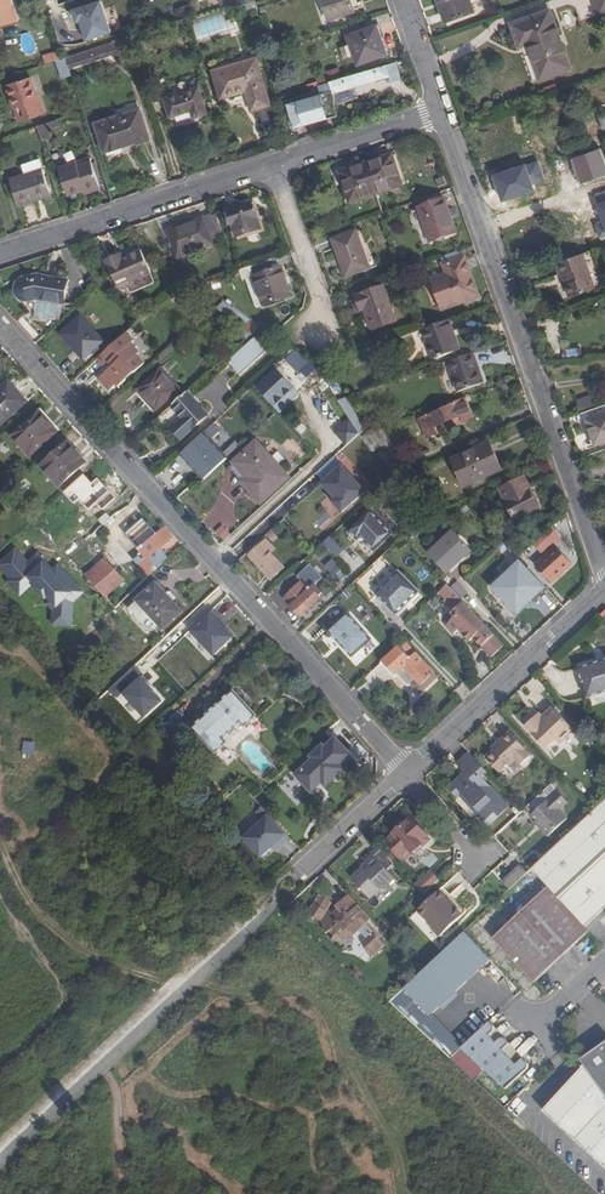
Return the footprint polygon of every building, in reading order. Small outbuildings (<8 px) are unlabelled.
[(16,18),(11,0),(0,0),(0,25),(7,23),(6,20),(16,18)] [(110,13),(123,10),(120,0),(106,0),(110,13)] [(258,8),(257,0),(246,0),(248,10),(258,8)] [(330,21),(356,13),(351,0),(323,0),(330,21)] [(441,2),(448,22),(477,12),(472,0),(446,0),(441,2)] [(192,4),(176,8),(178,16),(194,12),(192,4)] [(536,28),(557,20),(555,13),(531,21),(530,18),(514,25),(523,49),(530,46),(533,53),(544,49),(536,28)] [(575,71),(557,20),(536,28),(544,49),(533,53),(544,81),(575,71)] [(378,27),(387,55),(392,54),(383,25),(378,27)] [(387,55),(378,27),(351,36),(360,64),(387,55)] [(125,40),(73,57),(76,67),(118,53),(121,62),(131,58),(125,40)] [(59,50),(44,55),(46,63),(62,59),(59,50)] [(0,57),(0,65),(12,61),(10,55),(0,57)] [(73,57),(65,59),(69,69),(76,67),(73,57)] [(65,59),(56,62),(62,80),(71,77),(69,69),(65,59)] [(245,91),(246,94),(252,113),(271,107),(256,61),(212,75),(221,102),(241,96),(240,93),(245,91)] [(333,82),(330,83),(334,93),(351,88),(392,75),(395,82),(404,79),(398,62),(344,79),(333,82)] [(330,73),(333,82),(344,79),(341,69),(330,73)] [(30,78),(6,86),(13,111),(16,109),(18,114),(16,114),(18,123),(42,116),(30,78)] [(337,105),(334,93),(330,83),(319,87),(322,97),(290,106),(298,130),(341,117),(337,105)] [(547,90),(549,96),(560,92),(558,87),(547,90)] [(351,88),(334,93),(337,105),(355,99),(351,88)] [(198,89),(165,100),(171,118),(192,112),(194,119),(207,115),(198,89)] [(95,124),(104,154),(116,150),(115,148),(120,146),(122,149),(149,140),(140,110),(95,124)] [(37,128),(42,141),(51,138),(47,125),(37,128)] [(576,160),(577,161),(574,162),(578,172),(581,171),(585,183),(604,177),(604,155),(603,150),(576,160)] [(396,153),(392,155),(402,184),(407,183),(396,153)] [(377,194),(402,184),(392,155),(366,165),(377,194)] [(36,198),(51,193),(43,169),(40,159),(21,165),(24,175),(10,179),(18,207),(36,201),(36,198)] [(580,185),(585,183),(581,171),(578,172),(574,162),(577,161),(576,160),(572,161),(580,185)] [(77,163),(59,169),(68,198),(85,192),(86,195),(100,190),(92,165),(79,169),(77,163)] [(366,165),(340,175),(351,204),(377,194),(366,165)] [(347,205),(351,204),(340,175),(336,176),(347,205)] [(36,198),(36,201),(52,196),(51,193),(36,198)] [(444,198),(418,208),(430,241),(455,232),(444,198)] [(231,211),(239,237),(264,229),(256,204),(231,211)] [(223,244),(214,215),(169,229),(178,258),(223,244)] [(341,256),(348,276),(371,267),(357,230),(332,239),(339,257),(341,256)] [(102,258),(118,284),(149,265),(136,244),(120,254),(117,250),(102,258)] [(587,253),(561,262),(565,275),(568,275),(571,283),(568,284),(573,297),(600,288),(587,253)] [(341,256),(339,257),(346,277),(348,276),(341,256)] [(448,274),(434,279),(444,309),(480,296),(465,256),(444,263),(448,274)] [(292,297),(279,258),(252,267),(264,306),(292,297)] [(61,302),(66,280),(36,273),(19,277),(16,280),(14,283),(13,286),(12,290),(13,294),(16,297),(20,299),(35,296),(61,302)] [(384,288),(357,298),(370,332),(397,322),(384,288)] [(139,302),(128,312),(136,321),(147,311),(139,302)] [(81,315),(61,333),(83,357),(102,339),(81,315)] [(453,332),(449,320),(425,329),(420,331),(431,361),(457,352),(450,333),(453,332)] [(130,327),(100,354),(107,362),(112,357),(116,361),(101,374),(112,386),(118,380),(121,382),(147,359),(138,349),(141,346),(133,338),(137,334),(130,327)] [(251,340),(225,363),(236,375),(262,351),(251,340)] [(566,357),(581,353),(579,346),(565,350),(566,357)] [(474,353),(448,362),(459,392),(484,383),(474,353)] [(306,377),(316,368),(310,363),(301,372),(306,377)] [(162,365),(139,386),(158,406),(181,385),(162,365)] [(275,371),(257,387),(273,404),(291,388),(275,371)] [(16,389),(8,381),(0,388),(0,426),(25,403),(13,391),(16,389)] [(27,401),(16,389),(13,391),(25,403),(27,401)] [(187,389),(161,413),(173,426),(162,436),(170,446),(209,412),(187,389)] [(581,408),(594,403),(591,395),(578,399),(581,408)] [(473,420),(464,398),(454,401),(455,404),(421,418),(429,437),(438,434),(436,427),(453,419),(456,426),(473,420)] [(38,411),(12,435),(30,455),(57,432),(38,411)] [(584,422),(587,432),(591,431),(597,446),(604,443),(604,414),(584,422)] [(385,425),(362,433),(365,440),(372,450),(393,442),(385,425)] [(205,434),(180,456),(193,470),(218,448),(205,434)] [(351,443),(356,448),(365,440),(360,435),(351,443)] [(68,443),(42,466),(61,486),(87,463),(68,443)] [(258,444),(237,464),(257,486),(252,491),(262,501),(288,478),(258,444)] [(488,444),(455,459),(466,484),(488,474),(487,471),(498,466),(488,444)] [(232,468),(252,491),(257,486),(237,464),(232,468)] [(345,515),(371,492),(346,465),(323,486),(336,500),(334,503),(345,515)] [(525,476),(501,489),(517,519),(539,507),(530,489),(532,488),(525,476)] [(371,510),(348,532),(357,540),(360,537),(373,552),(393,534),(371,510)] [(130,540),(139,550),(156,533),(142,518),(122,536),(128,542),(130,540)] [(148,577),(157,569),(148,559),(166,543),(165,542),(171,536),(164,529),(158,535),(157,534),(156,533),(139,550),(141,552),(133,560),(148,577)] [(453,532),(429,554),(446,573),(471,551),(453,532)] [(567,537),(562,532),(543,549),(547,554),(567,537)] [(342,552),(329,537),(321,545),(334,559),(342,552)] [(262,545),(270,553),(275,549),(267,540),(262,545)] [(270,553),(262,545),(249,556),(272,580),(284,568),(270,553)] [(75,628),(78,602),(88,592),(61,564),(56,569),(39,552),(30,560),(17,547),(0,565),(0,568),(9,577),(9,584),(20,595),(27,596),(34,588),(55,609),(53,626),(75,628)] [(558,551),(538,568),(552,583),(572,566),(558,551)] [(104,558),(85,575),(105,596),(124,580),(104,558)] [(523,563),(518,558),(509,566),(517,574),(499,590),(519,613),(535,598),(527,590),(529,587),(522,580),(531,572),(523,563)] [(339,582),(347,574),(339,567),(332,574),(339,582)] [(301,617),(321,599),(311,588),(319,580),(309,569),(298,579),(301,582),(286,596),(290,601),(288,603),(301,617)] [(399,573),(377,594),(396,615),(419,594),(399,573)] [(155,585),(137,602),(162,629),(180,612),(155,585)] [(505,645),(448,585),(438,596),(450,606),(448,608),(457,617),(447,629),(454,636),(459,631),(470,642),(473,640),(491,658),(505,645)] [(348,613),(329,631),(352,655),(371,639),(348,613)] [(437,676),(404,642),(382,662),(394,675),(403,667),(415,680),(410,684),(419,693),(437,676)] [(579,668),(588,698),(604,692),(604,659),(579,668)] [(216,753),(227,743),(223,738),(241,722),(245,727),(257,716),(234,691),(192,728),(216,753)] [(575,731),(552,706),(542,715),(539,712),(523,727),(547,751),(556,742),(560,746),(575,731)] [(500,771),(508,764),(514,758),(517,761),(521,765),(530,757),(524,750),(524,749),(509,732),(493,747),(495,749),(487,757),(500,771)] [(351,756),(336,739),(326,749),(323,746),(311,757),(314,760),(296,776),(312,793),(329,777),(333,782),(345,770),(341,766),(351,756)] [(458,764),(466,772),(468,775),(465,778),(463,775),(449,788),(458,797),(464,791),(480,809),(478,811),(486,820),(497,810),(501,814),(512,806),(484,776),(488,772),(470,753),(458,764)] [(514,758),(508,764),(510,766),(517,761),(514,758)] [(297,807),(311,796),(296,775),(281,786),(297,807)] [(552,785),(528,808),(534,815),(533,816),(543,827),(542,828),(550,837),(567,820),(560,811),(569,803),(552,785)] [(586,928),(604,911),(604,802),(593,813),(532,869),(548,886),(586,928)] [(517,806),(513,810),(517,816),(522,812),(517,806)] [(290,837),(262,808),(257,812),(264,819),(249,832),(250,844),(262,857),(272,848),(275,851),(290,837)] [(410,818),(386,840),(407,865),(433,843),(410,818)] [(375,824),(368,830),(374,836),(380,829),(375,824)] [(396,863),(381,847),(374,853),(373,852),(365,859),(370,864),(366,868),(364,867),(353,878),(371,898),(382,888),(390,889),(400,880),(389,869),(396,863)] [(433,869),(417,885),(425,894),(442,879),(433,869)] [(513,872),(504,881),(511,889),(522,879),(516,874),(515,875),(513,872)] [(534,982),(590,932),(586,928),(548,886),(493,936),(534,982)] [(440,890),(419,910),(434,926),(433,928),(441,936),(460,918),(450,908),(453,905),(454,904),(440,890)] [(373,918),(350,893),(337,905),(340,908),(335,912),(331,908),(336,899),(323,891),(315,902),(315,903),(309,912),(322,921),(322,933),(326,933),(331,937),(331,941),(342,943),(356,940),(354,935),(360,930),(367,937),(363,941),(374,958),(388,944),(368,923),(373,918)] [(466,930),(422,971),(405,988),(419,1003),(430,1015),(492,957),(466,930)] [(405,988),(390,1001),(406,1015),(419,1003),(405,988)] [(491,1020),(466,1044),(506,1088),(529,1068),(530,1063),(524,1057),(517,1062),(504,1048),(511,1043),(506,1037),(502,1037),(498,1041),(492,1034),(496,1031),(496,1026),(491,1020)] [(521,1022),(508,1031),(511,1036),(525,1028),(521,1022)] [(584,1065),(604,1095),(604,1042),(580,1059),(584,1065)] [(477,1079),(487,1067),(462,1047),(453,1059),(477,1079)] [(584,1065),(542,1111),(604,1168),(604,1095),(584,1065)]
